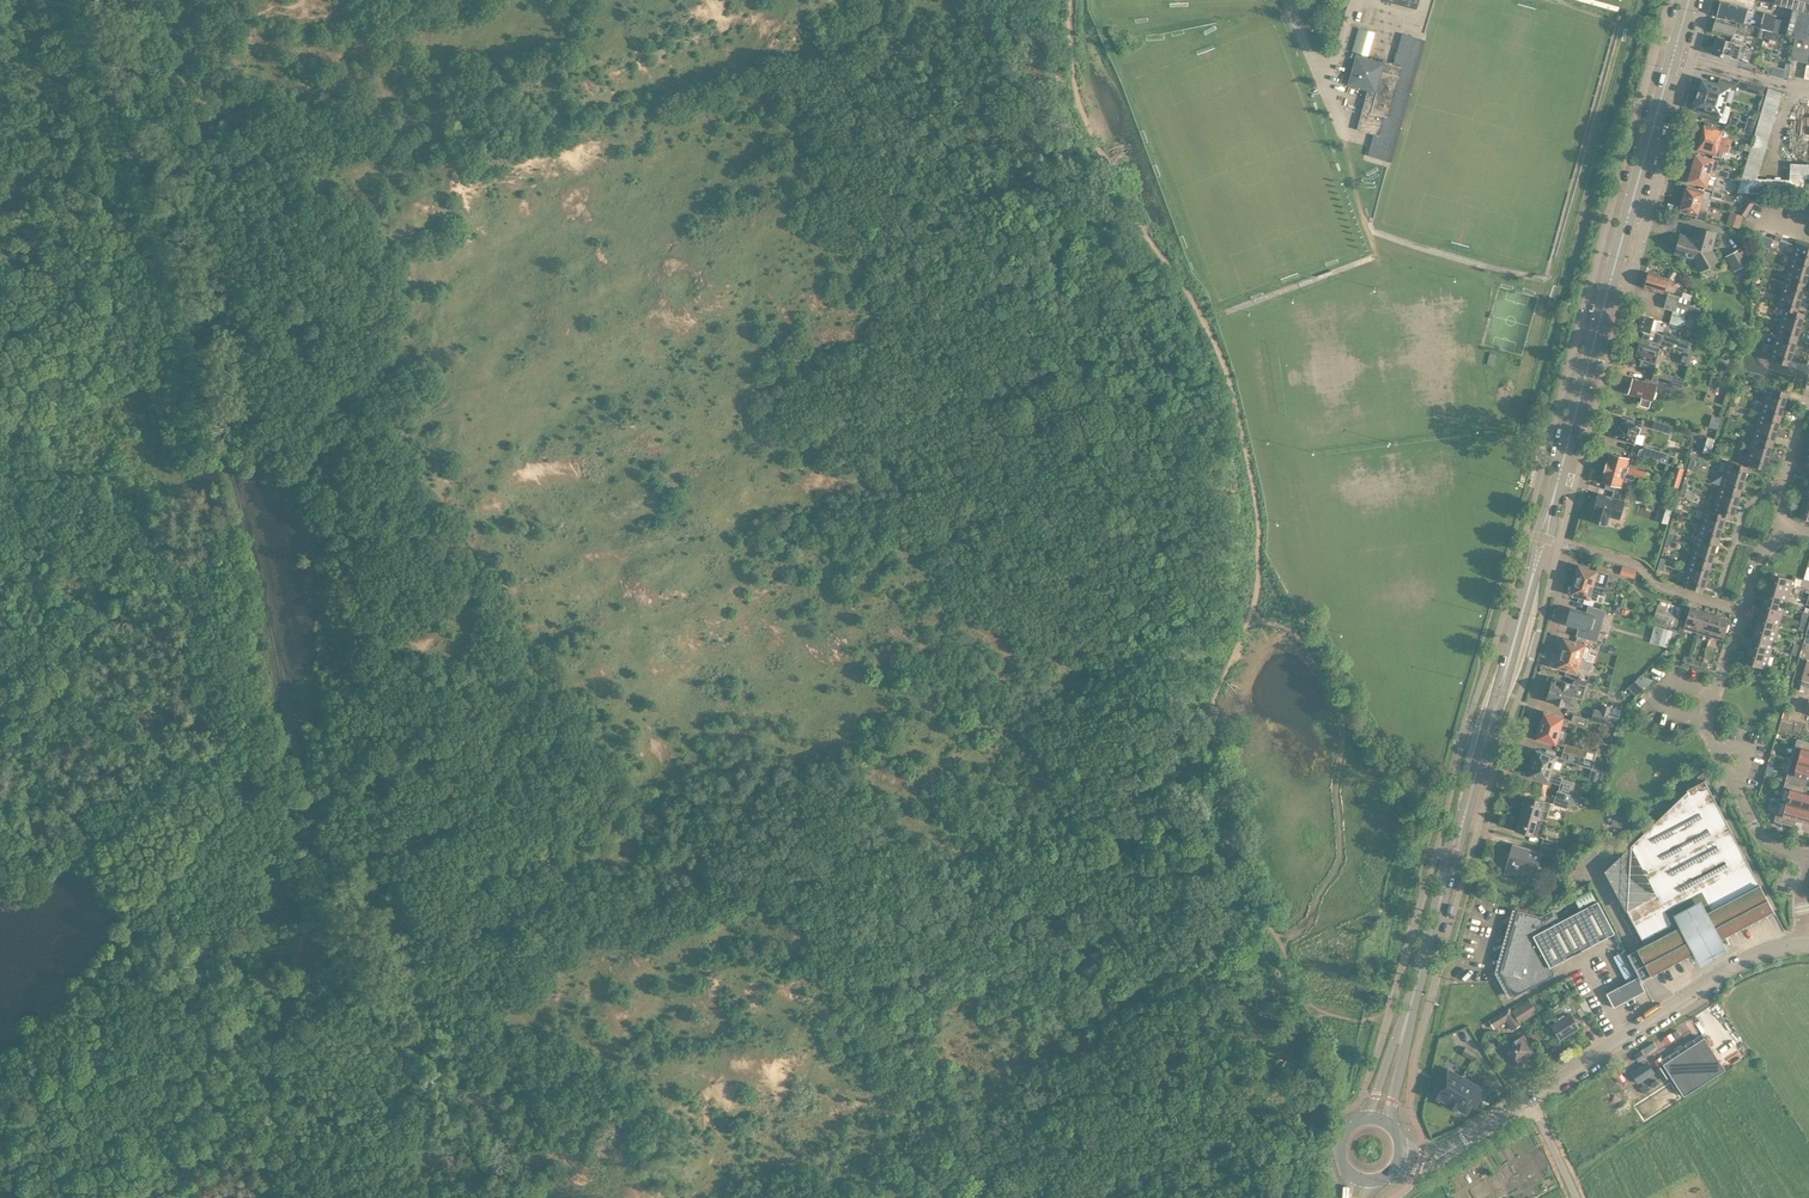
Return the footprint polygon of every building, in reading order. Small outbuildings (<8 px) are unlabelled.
[(1773,4),(1808,14),(1808,0),(1774,0),(1773,4)] [(1720,2),(1715,17),(1743,25),(1748,9),(1720,2)] [(1774,20),(1773,22),(1770,33),(1794,39),(1808,42),(1808,17),(1791,12),(1788,24),(1774,20)] [(1762,19),(1759,29),(1765,31),(1770,33),(1773,22),(1762,19)] [(1754,38),(1736,33),(1736,32),(1734,31),(1735,25),(1715,20),(1711,32),(1731,38),(1730,40),(1752,46),(1754,38)] [(1373,33),(1359,29),(1352,51),(1357,52),(1356,55),(1355,58),(1354,61),(1353,64),(1347,84),(1347,85),(1367,91),(1356,130),(1373,135),(1370,148),(1367,156),(1378,159),(1412,37),(1402,34),(1393,66),(1365,58),(1366,55),(1367,55),(1373,33)] [(1770,33),(1765,31),(1762,40),(1771,43),(1774,34),(1770,33)] [(1711,54),(1739,61),(1739,62),(1741,63),(1746,47),(1741,45),(1740,45),(1715,38),(1711,54)] [(1794,39),(1790,60),(1808,64),(1808,42),(1794,39)] [(1771,67),(1769,76),(1775,78),(1777,69),(1771,67)] [(1698,91),(1697,94),(1724,102),(1728,89),(1735,91),(1737,83),(1719,78),(1717,85),(1701,80),(1699,89),(1701,89),(1700,94),(1697,94),(1698,91)] [(1761,95),(1763,87),(1755,85),(1753,93),(1761,95)] [(1761,179),(1759,178),(1781,92),(1767,88),(1739,191),(1756,195),(1761,179)] [(1723,106),(1724,102),(1697,94),(1696,97),(1697,94),(1700,95),(1698,100),(1696,100),(1693,108),(1698,109),(1696,116),(1718,123),(1723,108),(1724,108),(1725,106),(1723,106)] [(1723,131),(1704,125),(1700,138),(1730,146),(1731,140),(1723,137),(1724,132),(1723,131)] [(1750,136),(1752,128),(1745,126),(1742,133),(1750,136)] [(1733,147),(1730,146),(1700,138),(1696,151),(1715,156),(1716,156),(1718,156),(1719,151),(1728,153),(1731,154),(1733,147)] [(1714,161),(1695,155),(1691,169),(1717,176),(1727,179),(1728,173),(1719,170),(1712,168),(1714,161)] [(1716,182),(1717,176),(1691,169),(1687,182),(1704,186),(1703,189),(1712,191),(1722,194),(1723,189),(1707,185),(1709,180),(1716,182)] [(1703,192),(1686,187),(1683,199),(1708,206),(1709,201),(1701,199),(1703,192)] [(1712,191),(1711,197),(1720,200),(1722,194),(1712,191)] [(1706,212),(1708,206),(1683,199),(1679,212),(1696,216),(1698,209),(1706,212)] [(1753,203),(1746,199),(1738,212),(1744,217),(1753,203)] [(1742,217),(1729,213),(1726,225),(1738,228),(1742,217)] [(1701,272),(1718,262),(1711,250),(1716,234),(1697,229),(1693,240),(1680,236),(1675,254),(1694,259),(1701,272)] [(1766,238),(1761,236),(1758,245),(1763,247),(1766,238)] [(1808,262),(1808,248),(1794,244),(1790,257),(1808,262)] [(1767,249),(1759,247),(1757,253),(1765,256),(1767,249)] [(1725,257),(1733,271),(1748,262),(1740,248),(1725,257)] [(1808,276),(1808,273),(1808,272),(1808,271),(1808,262),(1790,257),(1787,269),(1808,276)] [(1760,274),(1763,263),(1757,261),(1754,272),(1760,274)] [(1804,288),(1807,278),(1808,279),(1808,276),(1787,269),(1783,282),(1804,288)] [(1672,280),(1676,274),(1671,270),(1666,276),(1672,280)] [(1643,288),(1663,294),(1666,285),(1672,287),(1673,281),(1647,274),(1643,288)] [(1801,297),(1804,288),(1783,282),(1779,294),(1808,303),(1808,300),(1801,297)] [(1675,319),(1673,324),(1681,327),(1683,322),(1682,322),(1684,315),(1685,315),(1689,301),(1667,294),(1663,308),(1672,311),(1671,317),(1675,319)] [(1775,307),(1804,315),(1804,314),(1797,312),(1800,303),(1808,305),(1808,303),(1779,294),(1775,307)] [(1699,309),(1688,305),(1686,315),(1697,318),(1699,309)] [(1804,315),(1775,307),(1782,309),(1779,321),(1808,330),(1808,329),(1808,327),(1801,325),(1804,315)] [(1643,339),(1642,340),(1660,345),(1683,353),(1687,354),(1690,344),(1663,335),(1654,332),(1654,331),(1650,330),(1653,319),(1635,314),(1631,328),(1642,331),(1641,332),(1643,333),(1642,339),(1643,339)] [(1808,333),(1808,330),(1779,321),(1775,334),(1796,340),(1799,330),(1808,333)] [(1793,350),(1796,340),(1775,334),(1771,346),(1801,355),(1802,352),(1793,350)] [(1641,344),(1637,343),(1633,357),(1640,359),(1637,366),(1652,370),(1655,371),(1662,349),(1659,348),(1660,345),(1642,340),(1641,344)] [(1771,346),(1767,359),(1789,366),(1792,355),(1800,358),(1801,355),(1771,346)] [(1683,353),(1679,364),(1688,367),(1692,356),(1687,354),(1683,353)] [(1654,371),(1653,373),(1651,379),(1651,380),(1670,385),(1672,376),(1654,371)] [(1632,379),(1628,394),(1641,398),(1639,406),(1648,408),(1650,401),(1652,402),(1657,385),(1656,385),(1657,383),(1645,379),(1644,382),(1632,379)] [(1746,394),(1748,386),(1740,384),(1738,392),(1746,394)] [(1762,400),(1792,409),(1793,407),(1784,404),(1787,394),(1766,388),(1762,400)] [(1792,409),(1762,400),(1759,413),(1780,419),(1783,410),(1792,412),(1792,409)] [(1780,419),(1759,413),(1755,425),(1785,434),(1786,432),(1777,429),(1780,419)] [(1619,423),(1615,438),(1634,444),(1634,443),(1641,445),(1644,437),(1638,435),(1641,424),(1621,418),(1620,424),(1619,423)] [(1711,419),(1709,427),(1717,429),(1719,421),(1711,419)] [(1671,427),(1653,422),(1651,428),(1669,434),(1671,427)] [(1785,434),(1755,425),(1751,438),(1772,444),(1775,435),(1784,437),(1785,434)] [(1704,437),(1699,453),(1710,456),(1715,441),(1704,437)] [(1778,456),(1770,454),(1772,444),(1751,438),(1747,450),(1778,459),(1778,456)] [(1666,465),(1669,454),(1644,447),(1643,449),(1638,450),(1637,456),(1642,458),(1642,456),(1660,461),(1659,463),(1666,465)] [(1777,462),(1778,459),(1747,450),(1744,463),(1765,469),(1768,459),(1777,462)] [(1609,454),(1605,468),(1634,476),(1643,478),(1645,472),(1626,467),(1628,459),(1609,454)] [(1726,461),(1722,474),(1744,480),(1747,467),(1726,461)] [(1632,481),(1634,476),(1605,468),(1601,482),(1615,486),(1614,492),(1625,496),(1627,489),(1621,487),(1623,478),(1624,478),(1624,479),(1632,481)] [(1678,487),(1683,471),(1673,468),(1668,484),(1678,487)] [(1740,493),(1744,480),(1722,474),(1719,486),(1740,493)] [(1736,505),(1740,493),(1719,486),(1715,499),(1736,505)] [(1694,493),(1686,490),(1684,496),(1684,497),(1692,500),(1694,493)] [(1612,517),(1619,519),(1625,496),(1614,492),(1612,499),(1598,495),(1591,521),(1607,526),(1609,517),(1612,517)] [(1704,509),(1732,518),(1736,505),(1715,499),(1711,511),(1704,509)] [(1802,504),(1798,517),(1808,520),(1808,506),(1802,504)] [(1656,521),(1667,525),(1671,510),(1660,507),(1656,521)] [(1732,519),(1732,518),(1704,509),(1700,522),(1721,528),(1725,517),(1732,519)] [(1718,541),(1721,528),(1700,522),(1696,535),(1718,541)] [(1696,535),(1692,547),(1714,553),(1718,541),(1696,535)] [(1710,566),(1714,553),(1692,547),(1689,560),(1710,566)] [(1706,579),(1710,566),(1689,560),(1685,572),(1706,579)] [(1606,582),(1608,575),(1578,567),(1574,581),(1604,589),(1606,582)] [(1636,571),(1622,567),(1620,575),(1634,579),(1636,571)] [(1706,579),(1685,572),(1681,585),(1702,592),(1706,579)] [(1771,575),(1767,588),(1788,594),(1792,581),(1771,575)] [(1808,589),(1808,581),(1803,579),(1801,587),(1808,589)] [(1574,581),(1570,594),(1578,597),(1584,599),(1596,602),(1598,595),(1602,597),(1604,589),(1574,581)] [(1788,594),(1767,588),(1763,600),(1785,606),(1788,594)] [(1682,607),(1679,606),(1660,600),(1659,604),(1658,603),(1657,607),(1652,621),(1675,628),(1682,607)] [(1785,606),(1763,600),(1760,613),(1781,619),(1785,606)] [(1570,608),(1565,625),(1578,629),(1576,636),(1595,642),(1604,610),(1595,608),(1592,607),(1588,606),(1586,613),(1570,608)] [(1616,606),(1613,607),(1611,612),(1618,614),(1620,607),(1616,606)] [(1684,629),(1697,633),(1703,612),(1690,608),(1686,621),(1682,620),(1678,632),(1682,633),(1684,629)] [(1715,616),(1703,612),(1697,633),(1709,637),(1715,616)] [(1760,613),(1756,625),(1777,631),(1781,619),(1760,613)] [(1722,641),(1728,620),(1715,616),(1709,637),(1722,641)] [(1773,644),(1777,631),(1756,625),(1752,637),(1773,644)] [(1671,630),(1663,628),(1659,645),(1667,647),(1671,630)] [(1561,647),(1559,653),(1592,663),(1594,654),(1587,652),(1589,647),(1590,641),(1571,636),(1570,642),(1563,640),(1563,641),(1561,642),(1560,646),(1561,647)] [(1770,656),(1773,644),(1752,637),(1748,650),(1770,656)] [(1766,669),(1770,656),(1748,650),(1745,663),(1766,669)] [(1590,670),(1592,663),(1559,653),(1558,659),(1556,660),(1555,663),(1556,665),(1555,667),(1568,671),(1566,677),(1574,679),(1577,680),(1581,667),(1590,670)] [(1806,660),(1800,681),(1797,680),(1794,690),(1803,692),(1804,687),(1808,689),(1808,661),(1806,660)] [(1579,681),(1565,676),(1564,682),(1561,681),(1561,682),(1552,679),(1549,690),(1571,697),(1583,700),(1588,683),(1579,681)] [(1638,693),(1652,680),(1640,676),(1630,685),(1638,693)] [(1555,704),(1568,708),(1571,697),(1549,690),(1546,701),(1555,704)] [(1594,711),(1591,721),(1605,725),(1607,715),(1617,718),(1620,710),(1610,707),(1602,705),(1600,713),(1594,711)] [(1781,718),(1789,721),(1791,714),(1783,711),(1781,718)] [(1562,725),(1567,727),(1569,721),(1544,713),(1540,726),(1560,732),(1562,725)] [(1586,726),(1588,720),(1573,715),(1571,722),(1586,726)] [(1540,726),(1536,739),(1561,746),(1565,733),(1560,732),(1540,726)] [(1796,739),(1791,760),(1808,765),(1808,743),(1796,739)] [(1595,753),(1565,744),(1562,753),(1593,762),(1595,753)] [(1560,760),(1561,759),(1558,758),(1554,757),(1545,754),(1536,751),(1534,755),(1532,756),(1530,763),(1532,763),(1552,770),(1557,771),(1560,760)] [(1593,762),(1562,753),(1561,759),(1591,768),(1588,779),(1599,782),(1604,765),(1593,762)] [(1791,760),(1785,780),(1803,785),(1805,779),(1808,780),(1808,765),(1791,760)] [(1550,776),(1552,770),(1532,763),(1528,776),(1559,786),(1558,791),(1557,791),(1555,798),(1569,801),(1572,789),(1574,783),(1561,779),(1550,776)] [(1779,801),(1808,809),(1808,794),(1801,792),(1803,785),(1785,780),(1779,801)] [(1636,949),(1650,975),(1773,911),(1704,781),(1686,790),(1687,791),(1629,847),(1654,894),(1625,909),(1644,945),(1636,949)] [(1545,793),(1548,785),(1540,783),(1537,791),(1545,793)] [(1545,821),(1550,804),(1525,796),(1520,813),(1545,821)] [(1567,809),(1569,801),(1555,798),(1553,805),(1567,809)] [(1792,826),(1794,820),(1808,824),(1808,820),(1808,809),(1779,801),(1774,821),(1792,826)] [(1545,821),(1520,813),(1515,831),(1540,838),(1543,830),(1538,829),(1540,820),(1545,821)] [(1611,825),(1621,829),(1624,818),(1614,815),(1611,825)] [(1541,846),(1555,850),(1556,846),(1557,843),(1543,838),(1541,846)] [(1553,858),(1553,857),(1555,850),(1541,846),(1538,853),(1513,846),(1505,874),(1510,875),(1515,876),(1515,877),(1521,878),(1523,872),(1535,875),(1541,854),(1553,858)] [(1555,850),(1553,857),(1558,858),(1559,855),(1562,856),(1564,848),(1556,846),(1555,850)] [(1574,897),(1579,907),(1596,898),(1590,888),(1574,897)] [(1553,909),(1539,916),(1517,910),(1500,972),(1513,997),(1554,975),(1550,967),(1614,933),(1597,901),(1559,921),(1553,909)] [(1645,991),(1637,977),(1606,994),(1614,1008),(1645,991)] [(1559,1019),(1550,1025),(1553,1030),(1552,1031),(1556,1037),(1557,1036),(1559,1040),(1579,1027),(1570,1014),(1572,1012),(1576,1019),(1583,1015),(1571,995),(1552,1007),(1559,1019)] [(1587,1018),(1593,1015),(1584,998),(1578,1001),(1587,1018)] [(1529,999),(1511,1010),(1520,1023),(1537,1012),(1529,999)] [(1510,1007),(1489,1020),(1494,1028),(1505,1021),(1511,1030),(1520,1024),(1520,1023),(1511,1010),(1510,1007)] [(1535,1030),(1529,1034),(1534,1042),(1541,1038),(1535,1030)] [(1514,1040),(1502,1047),(1513,1065),(1533,1052),(1522,1035),(1514,1040)] [(1661,1064),(1682,1096),(1723,1069),(1702,1037),(1661,1064)] [(1650,1056),(1659,1051),(1655,1042),(1646,1047),(1650,1056)] [(1465,1048),(1462,1053),(1472,1058),(1475,1054),(1465,1048)] [(1648,1061),(1631,1071),(1638,1083),(1655,1073),(1648,1061)] [(1440,1098),(1447,1102),(1462,1077),(1447,1069),(1441,1079),(1438,1078),(1433,1086),(1436,1088),(1431,1096),(1439,1100),(1440,1098)] [(1484,1090),(1462,1077),(1447,1102),(1449,1103),(1448,1105),(1455,1110),(1457,1107),(1466,1113),(1475,1096),(1480,1099),(1484,1090)]
